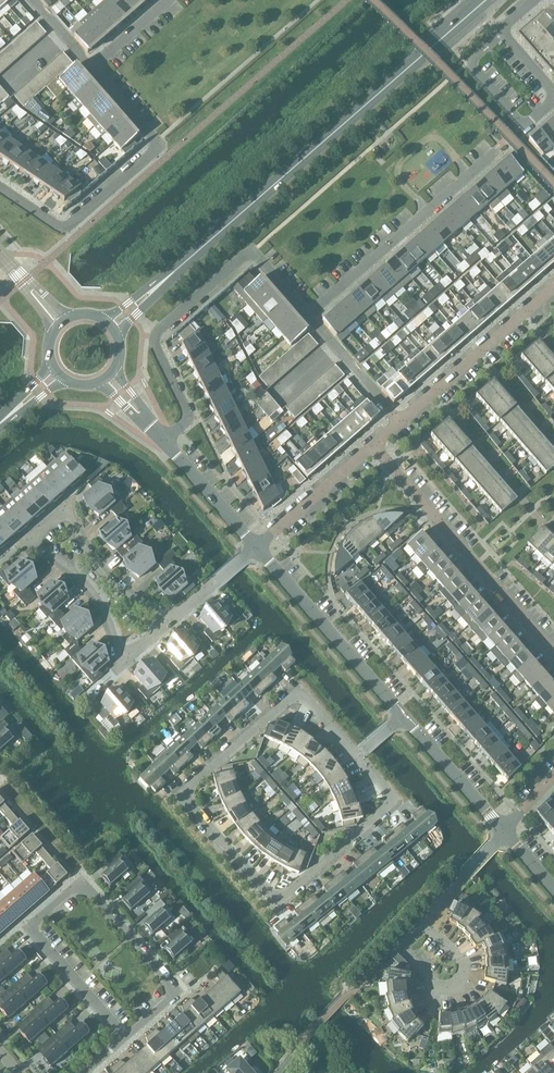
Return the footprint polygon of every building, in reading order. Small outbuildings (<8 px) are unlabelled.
[(6,5),(10,9),(19,2),(17,0),(2,0),(6,5)] [(96,7),(101,13),(115,29),(124,21),(105,0),(96,7)] [(124,21),(132,13),(121,0),(105,0),(124,21)] [(132,13),(141,5),(137,0),(121,0),(132,13)] [(55,6),(51,10),(57,16),(60,13),(55,6)] [(96,7),(87,15),(106,36),(115,29),(101,13),(96,7)] [(542,61),(553,50),(553,42),(545,31),(553,23),(553,10),(553,9),(547,14),(543,11),(518,33),(542,61)] [(25,17),(21,21),(26,27),(31,22),(34,20),(29,14),(25,17)] [(87,15),(79,23),(83,28),(97,44),(106,36),(87,15)] [(36,23),(32,27),(42,38),(47,34),(46,33),(46,34),(36,23)] [(545,31),(553,42),(553,23),(545,31)] [(16,25),(13,28),(18,34),(21,31),(16,25)] [(32,27),(27,31),(37,43),(42,38),(32,27)] [(18,34),(13,28),(10,31),(15,37),(18,34)] [(97,44),(83,28),(74,36),(88,52),(97,44)] [(27,31),(22,36),(32,47),(37,43),(27,31)] [(22,36),(17,40),(27,51),(32,47),(22,36)] [(17,40),(12,44),(22,56),(27,51),(17,40)] [(12,44),(7,48),(17,60),(22,56),(12,44)] [(7,48),(2,53),(12,64),(17,60),(7,48)] [(550,71),(553,68),(553,50),(542,61),(550,71)] [(63,52),(58,57),(68,68),(73,64),(63,53),(63,52)] [(0,55),(0,60),(7,69),(12,64),(2,53),(0,55)] [(58,57),(53,61),(63,73),(68,68),(58,57)] [(53,61),(48,66),(58,77),(63,73),(53,61)] [(48,66),(43,70),(53,81),(58,77),(48,66)] [(62,93),(67,89),(83,75),(75,66),(54,84),(62,93)] [(43,70),(38,74),(48,86),(53,81),(43,70)] [(38,74),(33,78),(43,90),(48,86),(38,74)] [(67,89),(75,98),(90,84),(83,75),(67,89)] [(33,78),(28,83),(38,94),(43,90),(33,78)] [(28,83),(23,87),(33,99),(38,94),(28,83)] [(75,98),(70,102),(78,111),(82,107),(98,93),(90,84),(75,98)] [(23,87),(19,91),(29,103),(33,99),(23,87)] [(29,103),(19,91),(13,96),(14,96),(24,107),(29,103)] [(0,96),(0,104),(9,97),(10,99),(11,99),(4,92),(0,96)] [(82,107),(90,116),(106,102),(98,93),(82,107)] [(86,119),(93,128),(114,111),(106,102),(90,116),(86,119)] [(17,106),(12,110),(15,113),(17,117),(23,112),(19,109),(17,106)] [(36,116),(46,123),(52,118),(44,109),(36,116)] [(101,137),(106,133),(121,120),(114,111),(93,128),(101,137)] [(23,112),(17,117),(20,120),(27,114),(23,112)] [(106,133),(113,142),(129,129),(121,120),(106,133)] [(43,125),(38,130),(41,134),(47,128),(43,125)] [(538,133),(552,149),(553,147),(553,134),(547,125),(538,133)] [(63,134),(66,136),(72,131),(69,128),(63,134)] [(129,129),(113,142),(121,152),(122,151),(127,157),(138,147),(133,141),(137,138),(129,129)] [(9,139),(0,133),(0,147),(9,139)] [(552,149),(538,133),(528,141),(542,157),(552,149)] [(56,134),(52,138),(55,141),(58,144),(64,139),(60,136),(56,134)] [(3,160),(19,146),(9,139),(0,147),(0,158),(3,160)] [(64,139),(58,144),(61,147),(67,142),(64,139)] [(83,147),(86,150),(92,145),(89,142),(83,147)] [(9,164),(13,167),(29,153),(19,146),(3,160),(7,166),(9,164)] [(77,148),(73,152),(78,157),(84,153),(80,150),(77,148)] [(19,171),(23,174),(39,160),(29,153),(13,167),(17,172),(19,171)] [(84,153),(78,157),(81,161),(87,155),(84,153)] [(510,158),(500,166),(514,181),(523,173),(510,158)] [(29,178),(33,181),(50,166),(39,160),(23,174),(27,179),(29,178)] [(39,185),(43,187),(60,173),(50,166),(33,181),(38,186),(39,185)] [(99,166),(94,170),(101,178),(105,174),(99,166)] [(500,166),(492,173),(505,189),(514,181),(500,166)] [(49,191),(53,194),(70,180),(60,173),(43,187),(43,188),(48,193),(49,191)] [(492,173),(483,181),(501,202),(510,194),(505,189),(492,173)] [(70,180),(53,194),(58,200),(59,198),(64,201),(67,199),(72,205),(83,195),(78,189),(80,187),(70,180)] [(483,181),(474,189),(488,205),(492,210),(501,202),(483,181)] [(474,189),(465,197),(479,212),(488,205),(474,189)] [(536,199),(532,202),(537,208),(541,205),(549,197),(542,190),(534,198),(536,199)] [(465,197),(456,204),(470,220),(479,212),(465,197)] [(537,208),(532,202),(529,205),(534,211),(537,208)] [(456,204),(447,212),(461,228),(470,220),(456,204)] [(543,208),(546,210),(548,213),(552,210),(547,205),(543,208)] [(447,212),(438,220),(452,236),(461,228),(447,212)] [(539,212),(536,214),(541,220),(544,217),(539,212)] [(532,217),(528,221),(533,227),(537,223),(541,220),(536,214),(532,217)] [(518,215),(514,218),(519,223),(523,220),(518,215)] [(519,223),(514,218),(511,221),(516,226),(519,223)] [(438,220),(429,228),(443,244),(452,236),(438,220)] [(523,225),(520,228),(525,234),(528,231),(523,225)] [(429,228),(420,236),(434,251),(439,257),(448,249),(443,244),(429,228)] [(525,234),(520,228),(517,231),(522,237),(525,234)] [(500,230),(497,233),(502,239),(505,236),(500,230)] [(544,240),(553,252),(553,236),(551,232),(543,239),(544,240)] [(502,239),(497,233),(493,236),(498,242),(502,239)] [(420,236),(411,243),(425,259),(434,251),(420,236)] [(507,239),(504,242),(509,248),(512,245),(507,239)] [(501,245),(496,249),(501,254),(506,250),(509,248),(504,242),(501,245)] [(411,243),(402,251),(416,267),(425,259),(411,243)] [(475,244),(466,252),(471,256),(476,262),(480,258),(478,255),(481,252),(478,248),(475,244)] [(539,250),(552,265),(553,263),(553,252),(547,244),(539,250)] [(485,249),(481,252),(486,258),(488,256),(490,255),(485,249)] [(539,250),(531,257),(544,272),(552,265),(539,250)] [(402,251),(394,259),(412,280),(421,272),(416,267),(402,251)] [(483,261),(485,259),(486,258),(481,252),(478,255),(480,258),(483,261)] [(492,253),(490,255),(488,256),(493,262),(497,259),(492,253)] [(471,256),(465,262),(470,267),(476,262),(471,256)] [(486,258),(485,259),(490,265),(493,262),(488,256),(486,258)] [(531,257),(523,264),(536,279),(544,272),(531,257)] [(394,259),(385,267),(403,288),(412,280),(394,259)] [(520,260),(512,267),(528,286),(536,279),(523,264),(520,260)] [(465,262),(461,265),(466,270),(470,267),(465,262)] [(466,270),(461,265),(458,268),(463,273),(466,270)] [(385,267),(376,274),(389,290),(394,296),(403,288),(385,267)] [(476,267),(473,270),(478,276),(481,273),(476,267)] [(512,267),(504,274),(520,293),(528,286),(512,267)] [(478,276),(473,270),(469,273),(474,278),(478,276)] [(232,286),(240,296),(256,281),(248,272),(232,286)] [(376,274),(367,282),(380,298),(389,290),(376,274)] [(496,280),(500,285),(512,300),(520,293),(504,274),(496,280)] [(447,277),(443,280),(448,286),(452,283),(447,277)] [(240,296),(248,305),(268,287),(260,278),(256,281),(240,296)] [(440,283),(434,288),(439,294),(448,286),(443,280),(440,283)] [(460,281),(457,284),(462,289),(465,286),(460,281)] [(367,282),(358,290),(372,306),(380,298),(367,282)] [(462,289),(457,284),(454,286),(459,292),(462,289)] [(500,285),(492,292),(504,307),(512,300),(500,285)] [(248,305),(255,314),(276,296),(268,287),(248,305)] [(488,287),(480,294),(497,313),(504,307),(492,292),(488,287)] [(434,288),(426,295),(431,301),(439,294),(434,288)] [(358,290),(349,298),(363,313),(368,319),(376,311),(372,306),(358,290)] [(444,294),(441,297),(446,303),(449,300),(444,294)] [(480,294),(472,301),(489,320),(497,313),(480,294)] [(431,301),(426,295),(422,299),(427,304),(431,301)] [(263,323),(268,319),(283,305),(276,296),(255,314),(263,323)] [(446,303),(441,297),(438,300),(443,306),(446,303)] [(349,298),(340,305),(354,321),(363,313),(349,298)] [(464,308),(468,312),(481,327),(489,320),(472,301),(464,308)] [(268,319),(275,328),(291,314),(283,305),(268,319)] [(340,305),(331,313),(345,329),(354,321),(340,305)] [(214,306),(208,311),(213,317),(219,312),(214,306)] [(411,308),(408,311),(412,317),(416,314),(411,308)] [(428,308),(425,311),(430,317),(433,314),(428,308)] [(412,317),(408,311),(404,314),(409,320),(412,317)] [(425,311),(422,314),(427,320),(429,322),(432,320),(429,317),(430,317),(425,311)] [(468,312),(460,319),(473,334),(481,327),(468,312)] [(331,313),(322,321),(336,337),(341,342),(350,334),(345,329),(331,313)] [(275,328),(283,337),(299,323),(291,314),(275,328)] [(237,319),(232,323),(234,326),(236,330),(242,325),(239,322),(237,319)] [(399,319),(393,323),(398,329),(404,325),(399,319)] [(460,319),(452,326),(465,341),(473,334),(460,319)] [(412,322),(409,325),(414,331),(417,328),(412,322)] [(299,323),(283,337),(291,346),(307,332),(299,323)] [(393,323),(390,327),(395,332),(398,329),(393,323)] [(177,334),(185,343),(196,333),(188,324),(177,334)] [(242,325),(236,330),(238,335),(245,329),(245,328),(246,327),(243,324),(242,325)] [(414,331),(409,325),(406,328),(411,333),(414,331)] [(452,326),(444,333),(457,348),(465,341),(452,326)] [(390,327),(381,334),(386,340),(395,332),(390,327)] [(225,335),(228,338),(233,333),(231,329),(225,335)] [(440,329),(432,336),(449,355),(457,348),(444,333),(440,329)] [(183,352),(187,358),(204,343),(198,332),(196,333),(185,343),(182,346),(184,351),(183,352)] [(397,336),(393,339),(398,344),(402,342),(400,339),(404,336),(401,332),(397,336)] [(308,334),(303,339),(313,350),(319,346),(318,345),(308,334)] [(381,334),(372,342),(377,348),(386,340),(381,334)] [(425,343),(428,347),(441,362),(449,355),(432,336),(425,343)] [(303,339),(298,343),(308,354),(313,350),(303,339)] [(398,344),(393,339),(390,341),(395,347),(398,344)] [(248,341),(243,344),(245,348),(247,352),(253,347),(250,344),(248,341)] [(369,345),(363,350),(368,355),(377,348),(372,342),(369,345)] [(543,382),(545,381),(553,392),(553,360),(538,342),(521,357),(543,382)] [(188,363),(193,369),(209,354),(204,343),(187,358),(188,358),(190,362),(188,363)] [(298,343),(293,347),(303,359),(308,354),(298,343)] [(381,349),(378,352),(383,358),(386,355),(391,351),(386,345),(381,349)] [(253,347),(247,352),(249,356),(256,351),(253,347)] [(293,347),(289,352),(298,363),(303,359),(293,347)] [(428,347),(421,354),(433,369),(441,362),(428,347)] [(363,349),(354,357),(355,358),(356,360),(359,363),(363,360),(368,355),(363,350),(363,349)] [(417,350),(409,357),(426,375),(433,369),(421,354),(417,350)] [(235,357),(238,360),(244,355),(242,351),(235,357)] [(289,352),(284,356),(294,367),(298,363),(289,352)] [(383,358),(378,352),(375,355),(380,361),(383,358)] [(193,374),(198,379),(215,365),(209,354),(193,369),(195,373),(193,374)] [(284,356),(279,360),(289,372),(294,367),(284,356)] [(409,357),(402,364),(418,382),(426,375),(409,357)] [(279,360),(274,364),(284,376),(289,372),(279,360)] [(370,369),(365,363),(362,366),(367,372),(370,369)] [(274,364),(269,369),(279,380),(284,376),(274,364)] [(335,364),(330,369),(340,380),(345,376),(335,365),(335,364)] [(394,370),(397,374),(410,389),(418,382),(402,364),(394,370)] [(514,373),(518,370),(514,364),(510,367),(514,373)] [(199,385),(203,390),(220,376),(215,365),(198,379),(198,380),(200,384),(199,385)] [(269,369),(264,373),(274,384),(279,380),(269,369)] [(330,369),(325,373),(335,384),(340,380),(330,369)] [(518,378),(522,375),(518,370),(514,373),(518,378)] [(246,378),(249,382),(255,377),(253,373),(246,378)] [(264,373),(259,377),(268,388),(269,389),(274,384),(264,373)] [(325,373),(320,377),(330,389),(335,384),(325,373)] [(397,374),(389,381),(402,396),(410,389),(397,374)] [(402,396),(389,381),(384,375),(376,383),(393,403),(402,396)] [(522,383),(526,380),(522,375),(518,378),(522,383)] [(204,396),(209,401),(225,387),(220,376),(203,390),(203,391),(204,390),(206,395),(204,396)] [(320,377),(315,381),(325,393),(330,389),(320,377)] [(347,379),(344,382),(348,388),(352,385),(347,379)] [(526,388),(530,385),(526,380),(522,383),(526,388)] [(315,381),(310,386),(320,397),(325,393),(315,381)] [(546,474),(553,467),(553,451),(493,381),(476,396),(498,422),(500,420),(546,474)] [(526,388),(530,393),(534,390),(530,385),(526,388)] [(310,386),(305,390),(315,402),(320,397),(310,386)] [(209,407),(214,412),(231,398),(225,387),(209,401),(211,406),(209,407)] [(261,387),(256,391),(262,398),(267,393),(265,392),(265,391),(261,387)] [(305,390),(300,394),(310,406),(315,402),(305,390)] [(334,390),(331,393),(336,399),(339,396),(334,390)] [(538,395),(534,390),(530,393),(534,398),(538,395)] [(256,403),(255,403),(260,408),(271,398),(267,393),(262,398),(256,403)] [(336,399),(331,393),(328,396),(333,401),(336,399)] [(300,394),(295,399),(305,410),(310,406),(300,394)] [(362,396),(354,403),(371,423),(379,416),(362,396)] [(215,418),(219,423),(236,409),(231,398),(214,412),(216,417),(215,418)] [(260,408),(264,413),(276,403),(271,398),(260,408)] [(295,399),(290,403),(300,414),(305,410),(295,399)] [(264,413),(268,418),(276,411),(280,408),(276,403),(264,413)] [(290,403),(285,407),(285,408),(295,419),(300,414),(290,403)] [(346,410),(350,415),(363,430),(371,423),(354,403),(346,410)] [(464,406),(469,412),(473,409),(468,403),(464,406)] [(541,406),(545,412),(549,408),(545,403),(541,406)] [(318,404),(315,406),(320,412),(323,409),(318,404)] [(320,412),(315,406),(312,409),(317,415),(320,412)] [(549,408),(545,412),(549,417),(553,413),(549,408)] [(220,429),(225,434),(241,420),(236,409),(219,423),(220,423),(222,428),(220,429)] [(469,412),(473,417),(477,414),(473,409),(469,412)] [(269,418),(268,418),(272,422),(280,415),(276,411),(269,418)] [(473,417),(477,422),(481,419),(477,414),(473,417)] [(350,415),(342,422),(355,437),(363,430),(350,415)] [(303,417),(299,420),(304,426),(308,423),(303,417)] [(477,422),(481,427),(485,424),(481,419),(477,422)] [(226,440),(230,445),(247,431),(241,420),(225,434),(225,435),(225,434),(227,439),(226,440)] [(304,426),(299,420),(296,423),(301,429),(304,426)] [(455,460),(501,513),(517,499),(448,421),(431,436),(453,461),(455,460)] [(283,422),(277,428),(281,432),(287,426),(283,422)] [(342,422),(335,429),(347,444),(355,437),(342,422)] [(485,424),(481,427),(485,432),(489,429),(485,424)] [(335,429),(327,436),(339,450),(347,444),(335,429)] [(231,451),(236,456),(252,442),(247,431),(230,445),(233,450),(231,451)] [(287,431),(284,434),(288,440),(292,437),(287,431)] [(489,436),(493,442),(497,438),(493,433),(489,436)] [(284,434),(280,437),(285,442),(288,440),(284,434)] [(327,436),(319,443),(332,457),(339,450),(327,436)] [(285,442),(280,437),(277,439),(282,445),(285,442)] [(315,438),(307,445),(324,464),(332,457),(319,443),(315,438)] [(497,438),(493,442),(497,447),(501,443),(497,438)] [(424,441),(420,445),(442,470),(446,467),(424,441)] [(236,462),(241,467),(258,453),(252,442),(236,456),(238,461),(236,462)] [(299,452),(303,456),(316,471),(324,464),(307,445),(299,452)] [(277,450),(282,456),(285,453),(280,447),(277,450)] [(503,455),(508,460),(512,457),(507,451),(503,455)] [(65,452),(56,460),(76,483),(80,480),(79,478),(84,474),(65,452)] [(242,473),(246,478),(263,464),(258,453),(241,467),(243,471),(242,473)] [(316,471),(303,456),(295,464),(308,478),(316,471)] [(512,457),(508,460),(512,465),(516,462),(512,457)] [(56,460),(47,468),(66,490),(71,485),(72,487),(76,483),(56,460)] [(405,470),(404,470),(404,471),(411,465),(410,465),(406,462),(407,461),(400,466),(401,466),(402,466),(405,470)] [(43,463),(34,470),(38,475),(59,499),(63,495),(61,494),(66,490),(47,468),(43,463)] [(247,484),(252,489),(268,475),(263,464),(246,478),(247,478),(249,482),(247,484)] [(97,465),(88,472),(89,474),(93,478),(102,471),(97,465)] [(288,470),(291,475),(297,470),(293,466),(288,470)] [(34,470),(25,478),(29,483),(48,505),(53,501),(54,502),(59,499),(38,475),(34,470)] [(297,470),(291,475),(300,485),(306,480),(297,470)] [(518,473),(522,478),(526,475),(522,470),(518,473)] [(445,474),(450,479),(453,476),(449,471),(445,474)] [(252,495),(257,500),(274,485),(268,475),(252,489),(254,493),(252,495)] [(526,475),(522,478),(526,483),(530,480),(526,475)] [(84,500),(82,502),(87,508),(89,505),(91,507),(90,507),(91,508),(111,490),(103,482),(99,476),(89,485),(93,490),(83,499),(84,500)] [(453,476),(450,479),(454,484),(458,481),(453,476)] [(29,483),(21,491),(41,514),(45,511),(44,509),(48,505),(29,483)] [(274,485),(257,500),(263,511),(270,505),(273,508),(281,501),(279,498),(279,497),(274,485)] [(461,492),(465,497),(469,494),(465,489),(461,492)] [(111,490),(91,508),(99,516),(109,508),(113,513),(123,504),(118,498),(111,490)] [(21,491),(12,498),(31,520),(36,516),(37,518),(41,514),(21,491)] [(469,494),(465,497),(469,502),(473,499),(469,494)] [(12,498),(3,506),(23,529),(27,526),(26,525),(31,520),(12,498)] [(123,504),(113,513),(118,518),(127,509),(123,504)] [(0,509),(0,521),(13,536),(18,531),(19,533),(23,529),(3,506),(0,509)] [(476,510),(480,515),(484,512),(480,507),(476,510)] [(484,512),(480,515),(485,520),(488,517),(484,512)] [(154,516),(149,521),(153,525),(154,525),(158,521),(154,516)] [(373,518),(385,532),(388,535),(403,522),(401,519),(402,517),(398,516),(388,516),(383,516),(376,518),(373,518)] [(365,522),(362,523),(377,539),(385,532),(373,518),(372,519),(365,522)] [(107,542),(123,528),(115,519),(99,533),(107,541),(107,542)] [(160,520),(152,527),(155,531),(164,524),(160,520)] [(6,545),(10,541),(8,540),(13,536),(0,521),(0,539),(6,545)] [(123,528),(107,542),(115,550),(125,542),(129,547),(139,538),(134,533),(136,531),(128,523),(123,528)] [(360,524),(353,530),(368,547),(377,539),(362,523),(360,524)] [(527,544),(535,551),(551,534),(542,526),(542,527),(537,533),(527,544)] [(347,536),(346,538),(360,554),(368,547),(353,530),(352,531),(347,536)] [(407,545),(414,554),(429,542),(421,533),(407,545)] [(543,558),(553,546),(553,538),(551,534),(535,551),(543,558)] [(125,562),(122,564),(127,569),(130,567),(131,569),(147,555),(151,552),(144,544),(139,538),(129,547),(133,552),(123,560),(125,562)] [(340,546),(339,548),(351,561),(360,554),(346,538),(344,540),(340,546)] [(399,538),(394,543),(397,546),(403,542),(399,538)] [(414,554),(422,563),(436,550),(432,545),(432,546),(429,542),(414,554)] [(397,546),(394,543),(389,547),(392,551),(397,546)] [(550,565),(553,562),(553,546),(543,558),(550,565)] [(335,562),(334,572),(334,577),(342,569),(351,561),(339,548),(338,551),(336,558),(335,562)] [(157,563),(161,567),(171,559),(176,555),(171,549),(158,560),(156,562),(157,563)] [(424,575),(425,575),(429,571),(443,558),(440,554),(436,550),(422,563),(417,567),(424,575)] [(147,555),(131,569),(131,570),(131,569),(139,578),(154,564),(157,563),(156,562),(158,560),(151,552),(147,555)] [(383,553),(377,557),(381,561),(386,556),(383,553)] [(381,561),(377,557),(372,562),(375,566),(381,561)] [(384,562),(387,566),(392,561),(389,558),(384,562)] [(443,558),(429,571),(436,579),(451,566),(447,562),(443,558)] [(516,562),(521,566),(525,562),(520,558),(516,562)] [(163,590),(179,576),(171,568),(176,564),(171,559),(161,567),(165,572),(155,581),(163,590)] [(13,584),(31,568),(26,562),(23,564),(21,561),(11,570),(7,565),(0,570),(0,577),(5,582),(9,579),(13,583),(13,584)] [(525,562),(521,566),(526,570),(530,566),(525,562)] [(436,579),(443,588),(458,575),(454,571),(455,571),(451,566),(436,579)] [(366,567),(361,572),(364,576),(369,571),(366,567)] [(380,570),(385,576),(388,572),(384,567),(380,570)] [(13,592),(21,601),(31,592),(26,587),(36,579),(34,575),(36,573),(31,568),(13,584),(17,588),(13,592)] [(532,576),(537,580),(541,576),(536,571),(532,576)] [(364,576),(361,572),(355,577),(359,580),(364,576)] [(388,572),(385,576),(389,581),(393,578),(388,572)] [(396,576),(400,581),(404,578),(399,573),(396,576)] [(439,591),(447,600),(465,583),(462,579),(461,579),(458,575),(443,588),(439,591)] [(179,576),(163,590),(164,592),(162,594),(167,599),(169,597),(171,599),(181,590),(185,595),(195,587),(190,581),(186,585),(179,577),(179,576)] [(541,576),(537,580),(542,584),(545,580),(541,576)] [(349,600),(352,604),(372,587),(364,578),(345,595),(349,599),(349,600)] [(404,578),(400,581),(405,586),(408,583),(404,578)] [(44,604),(45,604),(60,590),(53,582),(37,595),(44,604)] [(447,600),(454,608),(473,592),(469,588),(465,583),(447,600)] [(346,584),(340,589),(343,593),(350,588),(346,584)] [(395,587),(399,592),(403,589),(398,584),(395,587)] [(357,608),(360,612),(379,595),(372,587),(352,604),(356,608),(357,608)] [(403,589),(399,592),(404,598),(407,594),(403,589)] [(410,593),(415,598),(418,595),(414,589),(410,593)] [(48,616),(53,621),(62,613),(58,608),(68,599),(67,598),(69,596),(64,590),(62,592),(61,591),(60,590),(45,604),(39,609),(46,617),(48,616)] [(31,592),(21,601),(26,606),(35,598),(31,592)] [(454,608),(461,617),(480,600),(476,596),(473,592),(454,608)] [(367,621),(382,608),(387,604),(379,595),(360,612),(364,616),(363,616),(367,621)] [(418,595),(415,598),(419,603),(423,600),(418,595)] [(461,617),(469,625),(487,609),(484,605),(480,600),(461,617)] [(409,604),(414,609),(417,606),(413,601),(409,604)] [(209,610),(223,626),(228,622),(231,626),(235,623),(240,618),(232,608),(227,613),(218,603),(209,610)] [(417,606),(414,609),(418,614),(422,611),(417,606)] [(425,609),(429,615),(433,611),(428,606),(425,609)] [(371,625),(375,629),(389,616),(382,608),(367,621),(371,625)] [(433,611),(429,615),(434,620),(438,617),(441,613),(437,608),(433,611)] [(68,632),(69,632),(85,618),(84,618),(83,616),(85,614),(80,609),(78,611),(77,609),(67,618),(62,613),(53,621),(61,631),(65,627),(69,631),(68,632)] [(469,625),(476,633),(495,617),(491,613),(487,609),(469,625)] [(209,611),(200,618),(209,628),(204,632),(212,642),(218,637),(221,634),(218,630),(222,626),(223,626),(209,610),(208,610),(209,611)] [(10,612),(5,616),(10,621),(14,617),(10,612)] [(378,633),(382,637),(396,625),(389,616),(375,629),(378,633)] [(483,642),(487,638),(502,626),(498,622),(499,621),(495,617),(476,633),(483,642)] [(63,637),(70,645),(74,642),(92,627),(91,625),(93,623),(88,618),(86,620),(85,618),(69,632),(63,637)] [(429,619),(424,624),(427,627),(432,623),(429,619)] [(441,623),(437,626),(442,632),(446,628),(441,623)] [(26,632),(20,625),(14,631),(19,637),(26,632)] [(386,642),(389,645),(404,633),(396,625),(382,637),(386,642)] [(434,629),(438,635),(442,632),(437,626),(434,629)] [(487,638),(495,647),(509,634),(506,629),(505,630),(502,626),(487,638)] [(446,628),(442,632),(447,637),(450,634),(446,628)] [(176,639),(190,655),(193,659),(202,651),(207,647),(198,637),(193,641),(185,631),(176,639)] [(442,632),(438,635),(443,640),(447,637),(442,632)] [(392,650),(396,654),(411,641),(404,633),(389,645),(393,649),(392,650)] [(495,647),(490,651),(497,659),(516,642),(513,638),(509,634),(495,647)] [(27,635),(21,640),(26,645),(31,640),(27,635)] [(172,638),(167,643),(169,645),(167,647),(176,657),(171,661),(179,671),(185,666),(193,659),(190,655),(176,639),(174,640),(172,638)] [(454,643),(459,648),(462,645),(458,640),(454,643)] [(401,658),(404,662),(418,650),(411,641),(396,654),(400,659),(401,658)] [(64,650),(69,656),(79,647),(74,642),(70,645),(64,650)] [(79,647),(69,656),(72,660),(73,661),(81,670),(85,666),(101,652),(100,652),(99,651),(102,648),(96,642),(94,644),(93,644),(83,652),(79,647)] [(516,642),(497,659),(504,668),(509,663),(524,650),(520,646),(516,642)] [(446,646),(451,651),(454,648),(450,643),(446,646)] [(462,645),(459,648),(463,654),(467,651),(462,645)] [(282,646),(266,660),(276,671),(280,667),(285,672),(295,662),(290,657),(292,656),(291,655),(290,657),(281,648),(282,646)] [(418,650),(404,662),(408,666),(407,667),(408,667),(411,671),(426,658),(429,656),(430,654),(428,652),(423,646),(419,650),(418,650)] [(454,648),(451,651),(455,657),(459,654),(454,648)] [(253,649),(244,657),(247,661),(256,653),(253,649)] [(210,653),(208,655),(213,661),(219,656),(214,650),(210,653)] [(509,663),(517,672),(531,659),(528,655),(524,650),(509,663)] [(85,666),(81,670),(93,683),(103,675),(98,670),(108,661),(101,653),(101,652),(85,666)] [(469,660),(474,665),(477,662),(473,657),(469,660)] [(415,675),(419,679),(433,667),(426,658),(411,671),(415,676),(415,675)] [(517,672),(512,676),(520,684),(524,680),(539,667),(535,663),(531,659),(517,672)] [(143,667),(157,683),(160,687),(169,680),(174,675),(166,665),(161,670),(152,660),(143,667)] [(266,660),(252,673),(267,689),(276,680),(271,675),(276,671),(266,660)] [(461,663),(465,668),(469,665),(464,660),(461,663)] [(49,662),(44,666),(49,672),(54,668),(49,662)] [(477,662),(474,665),(478,671),(482,667),(477,662)] [(469,665),(465,668),(470,673),(474,670),(469,665)] [(139,667),(134,672),(136,674),(134,675),(143,685),(138,689),(147,699),(152,695),(160,687),(157,683),(143,667),(143,668),(141,669),(139,667)] [(422,683),(426,688),(440,675),(433,667),(419,679),(422,683)] [(524,680),(531,689),(546,676),(542,672),(543,672),(539,667),(524,680)] [(252,673),(238,686),(248,697),(252,693),(257,698),(267,689),(252,673)] [(483,677),(488,682),(492,679),(487,673),(483,677)] [(430,692),(433,696),(448,683),(440,675),(426,688),(430,692)] [(475,680),(480,685),(484,682),(479,676),(475,680)] [(531,689),(539,697),(553,684),(550,680),(549,680),(546,676),(531,689)] [(492,679),(488,682),(493,687),(496,684),(492,679)] [(484,682),(480,685),(485,690),(488,687),(484,682)] [(436,700),(440,705),(455,692),(448,683),(433,696),(437,700),(436,700)] [(535,701),(542,709),(546,705),(553,698),(553,685),(553,684),(539,697),(535,701)] [(238,686),(225,699),(239,715),(249,706),(244,701),(248,697),(238,686)] [(116,687),(110,692),(112,695),(111,696),(110,696),(124,712),(128,716),(136,709),(141,704),(133,694),(128,698),(119,688),(118,690),(116,687)] [(498,694),(503,699),(507,696),(502,690),(498,694)] [(444,709),(448,713),(462,700),(455,692),(440,705),(444,709)] [(490,696),(495,702),(498,699),(494,693),(490,696)] [(106,709),(99,715),(103,720),(105,718),(114,728),(119,723),(116,719),(124,712),(110,696),(102,704),(106,709)] [(507,696),(503,699),(508,704),(511,701),(507,696)] [(553,714),(553,713),(553,698),(546,705),(553,714)] [(225,699),(211,712),(221,722),(225,718),(230,724),(239,715),(225,699)] [(498,699),(495,702),(499,707),(503,704),(498,699)] [(451,717),(455,721),(470,708),(462,700),(448,713),(451,717)] [(0,708),(0,713),(5,719),(9,715),(2,707),(1,707),(0,708)] [(513,710),(518,716),(521,712),(517,707),(513,710)] [(459,726),(463,730),(477,717),(470,708),(455,721),(459,726)] [(505,713),(509,719),(513,715),(508,710),(505,713)] [(211,712),(197,725),(211,741),(221,732),(216,726),(221,722),(211,712)] [(521,712),(518,716),(522,721),(526,718),(521,712)] [(513,715),(509,719),(514,724),(518,721),(513,715)] [(466,734),(470,738),(485,725),(477,717),(463,730),(466,734)] [(14,739),(5,729),(8,726),(4,720),(0,723),(0,751),(14,739)] [(264,737),(280,744),(290,725),(277,720),(274,727),(269,726),(264,737)] [(485,725),(470,738),(474,743),(477,746),(492,734),(495,731),(488,722),(485,725)] [(528,727),(532,732),(536,729),(531,724),(528,727)] [(197,725),(183,738),(193,749),(197,744),(202,750),(211,741),(197,725)] [(280,744),(291,750),(302,732),(290,725),(280,744)] [(519,730),(524,735),(528,732),(523,727),(519,730)] [(536,729),(532,732),(537,738),(540,734),(536,729)] [(492,734),(477,746),(481,750),(480,751),(484,755),(499,742),(503,739),(495,731),(492,734)] [(291,750),(300,756),(313,739),(302,732),(291,750)] [(528,732),(524,735),(529,741),(532,737),(528,732)] [(173,741),(166,748),(184,767),(193,758),(188,753),(193,749),(183,738),(179,734),(172,740),(173,741)] [(300,756),(309,763),(323,748),(313,739),(300,756)] [(499,742),(484,755),(488,760),(489,759),(492,763),(506,751),(510,747),(503,739),(499,742)] [(529,745),(533,749),(538,744),(535,740),(529,745)] [(166,748),(152,761),(165,774),(169,770),(174,776),(184,767),(166,748)] [(309,763),(316,772),(332,758),(323,748),(309,763)] [(495,767),(499,772),(514,759),(506,751),(492,763),(495,767)] [(257,760),(262,765),(266,761),(261,756),(257,760)] [(270,757),(266,761),(270,766),(274,762),(270,757)] [(316,772),(323,781),(341,768),(332,758),(316,772)] [(514,759),(499,772),(503,776),(508,781),(521,767),(514,759)] [(165,774),(152,761),(152,762),(155,764),(139,779),(149,789),(151,788),(155,793),(165,783),(161,778),(165,774)] [(266,761),(262,765),(266,769),(270,766),(266,761)] [(251,765),(255,770),(259,767),(255,762),(251,765)] [(213,776),(217,789),(237,783),(232,765),(220,768),(221,774),(213,776)] [(259,767),(255,770),(259,775),(263,772),(259,767)] [(279,768),(275,772),(279,777),(283,773),(279,768)] [(323,781),(330,790),(348,780),(341,768),(323,781)] [(271,775),(275,780),(279,777),(275,772),(271,775)] [(279,777),(275,780),(280,785),(284,782),(288,778),(284,773),(280,777),(279,777)] [(264,781),(269,786),(273,782),(269,777),(264,781)] [(330,790),(335,800),(354,792),(348,780),(330,790)] [(273,782),(269,786),(273,791),(277,787),(273,782)] [(217,789),(222,802),(241,793),(237,783),(217,789)] [(269,786),(264,790),(271,798),(276,794),(273,791),(269,786)] [(285,791),(289,796),(293,792),(289,787),(285,791)] [(293,792),(289,796),(293,801),(297,797),(301,794),(296,789),(293,792)] [(335,800),(339,811),(359,804),(354,792),(335,800)] [(222,803),(228,814),(246,803),(241,793),(222,802),(222,803)] [(278,797),(283,802),(287,798),(282,793),(278,797)] [(542,821),(553,811),(553,798),(551,795),(535,813),(539,816),(538,817),(542,821)] [(5,818),(11,812),(3,804),(4,803),(0,798),(0,813),(5,818)] [(287,798),(283,802),(287,807),(291,803),(287,798)] [(235,825),(252,813),(256,810),(250,801),(246,803),(228,814),(235,825)] [(298,807),(303,812),(307,808),(303,803),(298,807)] [(359,804),(339,811),(344,828),(356,825),(355,820),(363,818),(359,804)] [(307,808),(303,812),(307,817),(311,813),(307,808)] [(416,822),(411,826),(420,837),(435,825),(435,824),(437,823),(436,823),(435,824),(427,814),(428,813),(428,812),(426,814),(422,808),(411,817),(416,822)] [(292,812),(296,817),(300,814),(296,809),(292,812)] [(550,829),(553,825),(553,811),(542,821),(546,826),(546,825),(550,829)] [(11,812),(5,818),(12,827),(3,835),(0,838),(0,839),(9,849),(29,832),(19,821),(11,812)] [(296,817),(292,812),(287,817),(291,822),(296,817)] [(235,825),(243,836),(259,822),(252,813),(235,825)] [(300,814),(296,817),(301,822),(305,819),(300,814)] [(312,822),(316,827),(321,824),(316,819),(312,822)] [(243,836),(253,846),(267,830),(259,822),(243,836)] [(306,828),(310,833),(314,829),(310,824),(306,828)] [(321,824),(316,827),(321,832),(325,829),(321,824)] [(402,824),(392,832),(406,849),(420,837),(411,826),(407,830),(402,824)] [(267,830),(253,846),(258,850),(263,854),(276,838),(275,837),(279,832),(272,826),(268,831),(267,830)] [(314,829),(310,833),(314,838),(318,834),(314,829)] [(386,846),(382,850),(393,864),(394,863),(392,860),(406,849),(392,832),(382,840),(386,846)] [(35,853),(42,861),(49,856),(41,847),(42,846),(32,835),(12,852),(22,864),(35,853)] [(263,854),(274,862),(285,844),(276,838),(263,854)] [(274,862),(286,868),(295,849),(285,844),(274,862)] [(373,848),(363,856),(379,876),(393,864),(382,850),(377,854),(373,848)] [(295,849),(286,868),(299,874),(302,866),(307,868),(311,856),(295,849)] [(108,870),(101,877),(101,878),(103,877),(104,878),(103,879),(108,885),(109,884),(110,885),(109,886),(110,887),(128,871),(128,870),(134,865),(125,856),(123,857),(118,852),(103,864),(104,865),(108,870)] [(9,855),(4,860),(7,864),(13,859),(9,855)] [(38,881),(48,893),(48,892),(67,875),(57,864),(57,865),(49,856),(42,861),(50,870),(38,881)] [(357,870),(352,874),(362,885),(376,873),(378,876),(379,876),(363,856),(353,864),(357,870)] [(343,872),(333,880),(347,897),(362,885),(352,874),(348,877),(343,872)] [(33,876),(24,884),(39,900),(48,893),(38,881),(37,880),(35,878),(33,876)] [(129,894),(122,901),(122,902),(124,901),(125,902),(124,903),(129,909),(130,908),(131,909),(130,910),(131,911),(149,895),(153,892),(144,882),(139,876),(125,889),(129,894)] [(327,894),(323,898),(334,912),(335,911),(333,908),(347,897),(333,880),(323,889),(327,894)] [(24,884),(15,891),(30,908),(39,900),(24,884)] [(15,891),(6,899),(21,916),(30,908),(15,891)] [(314,896),(304,904),(320,924),(334,912),(323,898),(318,902),(314,896)] [(0,905),(0,910),(12,924),(21,916),(6,899),(0,905)] [(151,919),(143,925),(144,926),(145,925),(146,926),(145,927),(150,933),(151,932),(152,934),(151,935),(152,936),(170,919),(162,909),(165,906),(160,900),(146,913),(151,919)] [(456,926),(457,927),(470,907),(458,901),(454,911),(449,922),(457,925),(456,926)] [(298,918),(293,922),(303,933),(317,921),(319,924),(320,924),(304,904),(294,913),(298,918)] [(463,932),(464,933),(480,916),(470,909),(471,907),(470,907),(457,927),(464,931),(463,932)] [(185,919),(189,915),(190,915),(183,908),(178,912),(185,919)] [(3,931),(12,924),(0,910),(0,928),(3,931)] [(509,910),(503,917),(508,922),(514,915),(509,910)] [(469,939),(469,940),(488,926),(479,918),(481,916),(480,916),(464,933),(470,939),(469,939)] [(303,933),(293,922),(289,926),(284,920),(274,929),(278,934),(277,935),(286,946),(303,933)] [(164,950),(165,950),(166,949),(167,951),(166,952),(171,958),(172,956),(173,958),(172,959),(173,960),(179,954),(182,952),(183,951),(192,943),(183,933),(186,930),(181,924),(167,937),(172,943),(164,950)] [(469,940),(474,947),(502,934),(501,934),(494,937),(487,928),(489,927),(488,926),(469,940)] [(484,952),(507,946),(502,934),(474,947),(475,948),(482,944),(485,951),(484,952)] [(485,961),(509,959),(506,947),(508,947),(507,946),(484,952),(487,960),(485,961)] [(316,951),(313,947),(307,952),(310,956),(316,951)] [(0,954),(0,955),(0,970),(7,978),(27,961),(18,951),(6,961),(0,954)] [(390,958),(401,967),(405,962),(395,953),(390,958)] [(485,970),(509,972),(508,960),(509,960),(509,959),(485,961),(486,970),(485,970)] [(229,960),(224,964),(230,971),(235,967),(229,960)] [(385,982),(386,983),(409,985),(410,975),(408,974),(400,972),(399,972),(388,970),(387,982),(385,982)] [(509,972),(485,970),(484,980),(495,983),(496,983),(506,985),(507,973),(509,973),(509,972)] [(220,983),(218,984),(232,1000),(240,993),(239,991),(243,988),(237,982),(234,985),(226,977),(222,971),(217,976),(220,983)] [(19,992),(28,1002),(47,985),(38,975),(34,980),(26,986),(20,980),(13,986),(19,992)] [(385,996),(409,994),(408,985),(409,985),(386,983),(387,995),(385,996)] [(218,984),(209,992),(223,1008),(232,1000),(218,984)] [(3,994),(9,1001),(5,1005),(0,1009),(0,1010),(8,1019),(28,1002),(19,992),(13,986),(6,992),(3,994)] [(209,992),(200,1000),(214,1016),(223,1008),(209,992)] [(482,998),(481,999),(498,1015),(506,1004),(498,998),(497,998),(494,996),(488,992),(483,999),(482,998)] [(505,992),(500,999),(507,1003),(512,996),(505,992)] [(387,1008),(387,1009),(410,1002),(408,995),(409,994),(385,996),(389,1008),(387,1008)] [(191,999),(186,1003),(205,1024),(214,1016),(200,1000),(197,1002),(191,999)] [(475,1004),(474,1004),(488,1023),(496,1015),(498,1016),(498,1015),(481,999),(476,1005),(475,1004)] [(41,1004),(34,1010),(49,1026),(68,1010),(59,1000),(55,1004),(47,1011),(41,1004)] [(391,1021),(391,1022),(413,1011),(409,1004),(410,1003),(410,1002),(387,1009),(392,1020),(391,1021)] [(184,1014),(182,1016),(196,1032),(205,1024),(186,1003),(182,1007),(184,1014)] [(467,1008),(466,1008),(477,1030),(486,1023),(487,1024),(488,1023),(474,1004),(468,1009),(467,1008)] [(458,1011),(464,1034),(475,1028),(476,1030),(477,1030),(466,1008),(459,1012),(458,1011)] [(49,1026),(34,1010),(25,1018),(30,1025),(26,1029),(21,1033),(29,1043),(49,1026)] [(397,1032),(398,1033),(417,1019),(412,1012),(413,1012),(413,1011),(391,1022),(399,1031),(397,1032)] [(450,1012),(449,1012),(451,1036),(463,1032),(463,1034),(464,1034),(458,1011),(450,1013),(450,1012)] [(451,1036),(449,1012),(439,1013),(438,1024),(437,1035),(450,1034),(450,1036),(451,1036)] [(182,1016),(173,1023),(187,1039),(190,1043),(199,1036),(196,1032),(182,1016)] [(417,1019),(398,1033),(407,1043),(415,1035),(415,1034),(415,1035),(416,1034),(423,1027),(416,1020),(417,1020),(417,1019)] [(541,1033),(549,1042),(553,1038),(553,1022),(541,1033)] [(173,1023),(164,1031),(178,1047),(181,1051),(190,1043),(187,1039),(173,1023)] [(60,1030),(56,1034),(61,1041),(70,1051),(89,1034),(81,1024),(76,1028),(66,1036),(60,1030)] [(155,1030),(151,1034),(169,1055),(178,1047),(164,1031),(162,1033),(155,1030)] [(61,1041),(56,1034),(46,1043),(51,1049),(47,1053),(42,1058),(51,1068),(70,1051),(61,1041)] [(149,1045),(146,1047),(160,1063),(169,1055),(151,1034),(146,1038),(149,1045)] [(421,1039),(418,1048),(424,1050),(427,1041),(421,1039)] [(146,1047),(137,1054),(151,1070),(160,1063),(146,1047)] [(543,1058),(553,1070),(553,1048),(553,1049),(543,1058)] [(128,1062),(138,1072),(148,1072),(151,1070),(137,1054),(128,1062)] [(532,1067),(537,1072),(553,1072),(553,1070),(543,1058),(541,1054),(529,1064),(532,1067)] [(115,1065),(122,1072),(138,1072),(128,1062),(126,1064),(120,1061),(115,1065)] [(239,1061),(227,1070),(230,1072),(253,1072),(249,1069),(248,1070),(244,1065),(244,1066),(239,1061)] [(115,1065),(111,1069),(112,1072),(122,1072),(115,1065)]
